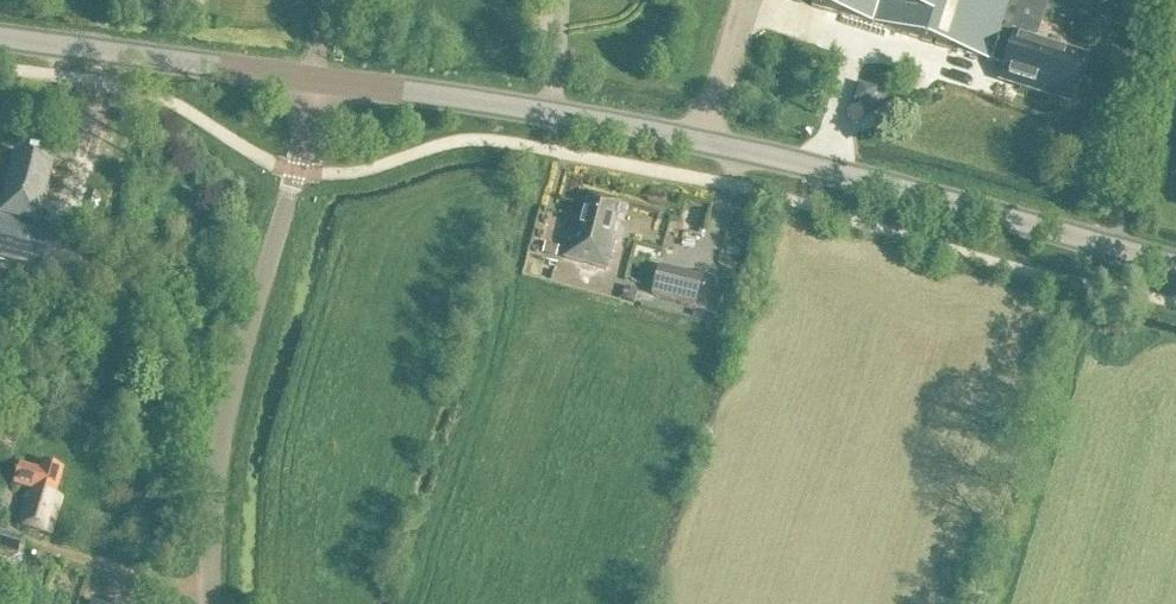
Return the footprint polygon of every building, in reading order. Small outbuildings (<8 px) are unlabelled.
[(1038,93),(1069,103),(1083,58),(1035,43),(1048,0),(779,0),(989,66),(990,64),(1011,71),(1012,69),(1024,73),(1018,90),(1037,96),(1038,93)] [(871,110),(877,94),(859,88),(853,104),(871,110)] [(53,171),(14,162),(0,218),(0,223),(37,232),(53,171)] [(609,239),(619,208),(584,198),(575,231),(572,230),(563,262),(605,273),(614,241),(609,239)] [(545,246),(543,255),(556,259),(559,249),(545,246)] [(695,311),(703,281),(659,270),(651,299),(695,311)] [(625,290),(621,302),(633,306),(637,294),(625,290)] [(728,294),(714,290),(709,308),(724,312),(728,294)] [(54,501),(63,473),(42,467),(39,476),(19,470),(14,488),(29,492),(18,528),(48,537),(58,502),(54,501)] [(17,556),(22,541),(0,535),(0,551),(17,556)]
